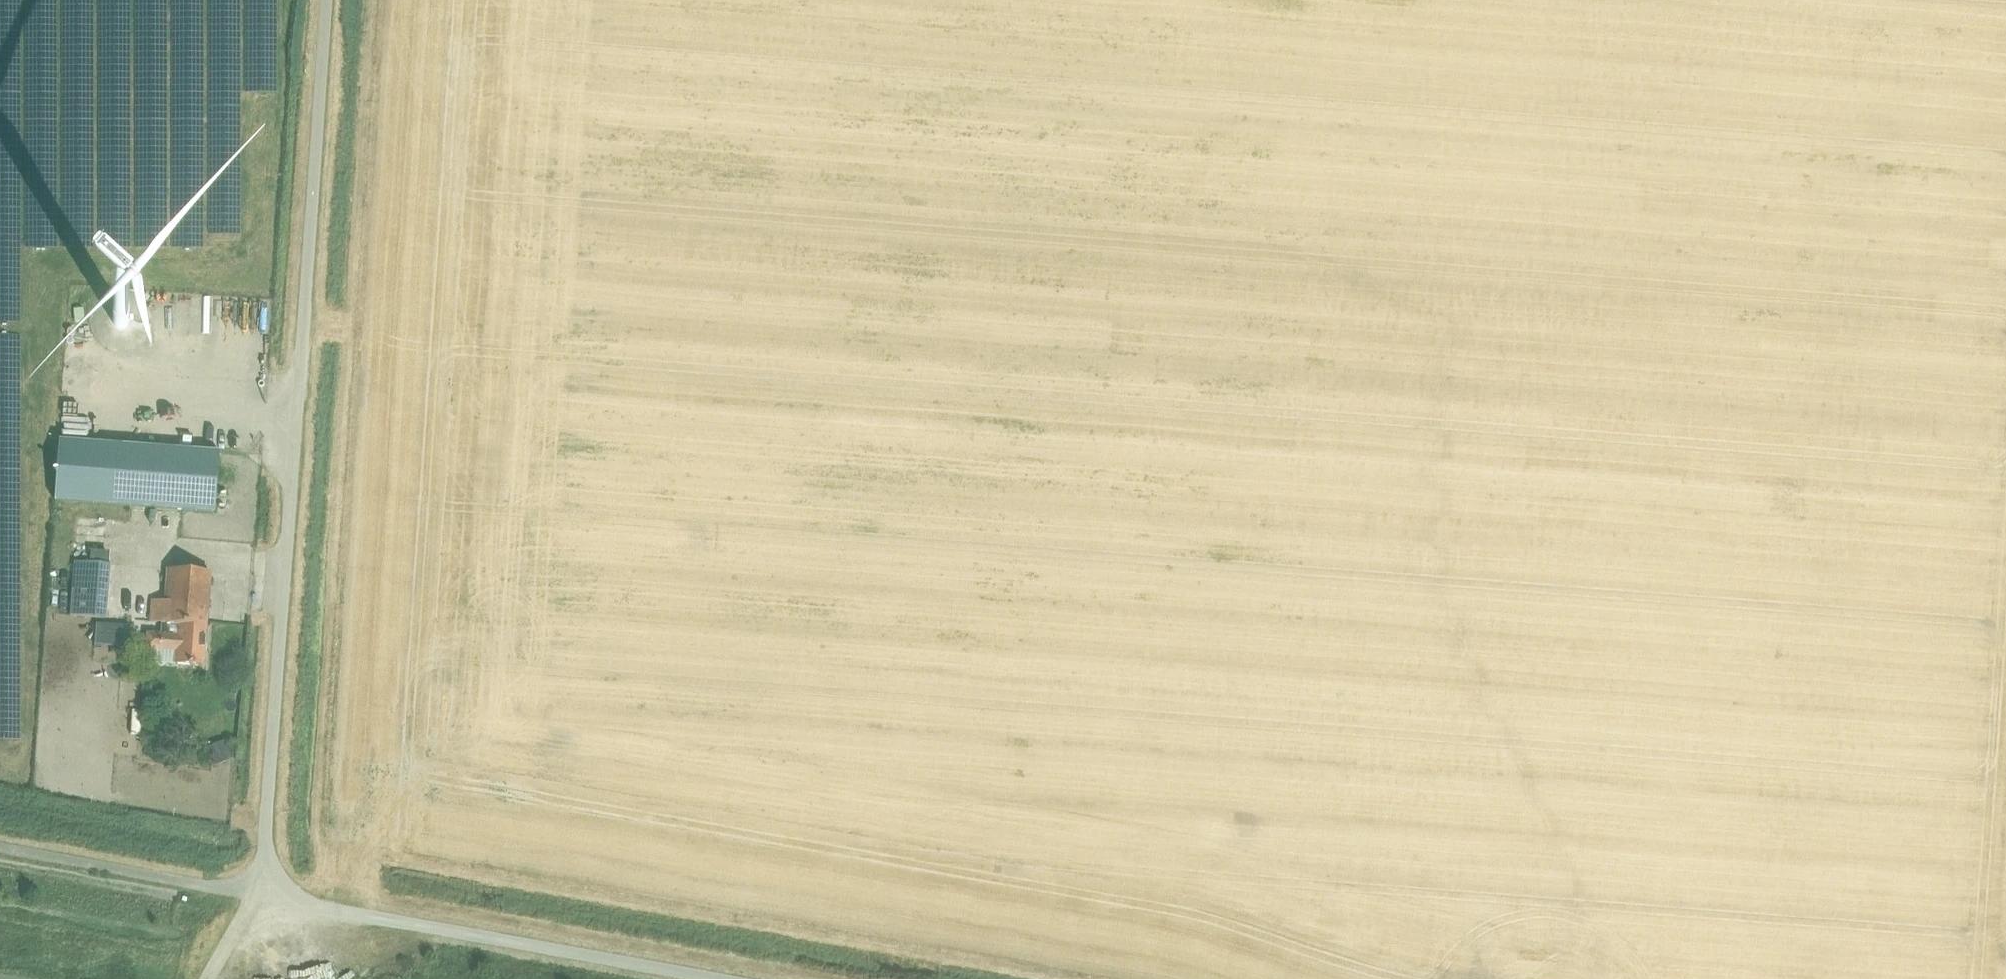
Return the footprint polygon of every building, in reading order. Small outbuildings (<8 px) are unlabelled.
[(215,512),(219,452),(59,441),(55,501),(215,512)] [(71,533),(70,543),(87,544),(88,534),(71,533)] [(106,619),(110,565),(74,562),(70,617),(106,619)] [(203,667),(210,573),(168,569),(166,602),(153,601),(151,623),(162,623),(161,635),(147,634),(146,649),(177,651),(176,664),(203,667)] [(128,649),(130,627),(96,625),(95,646),(128,649)] [(124,710),(124,735),(133,735),(133,710),(124,710)] [(206,741),(206,747),(211,761),(226,756),(221,742),(206,741)]
